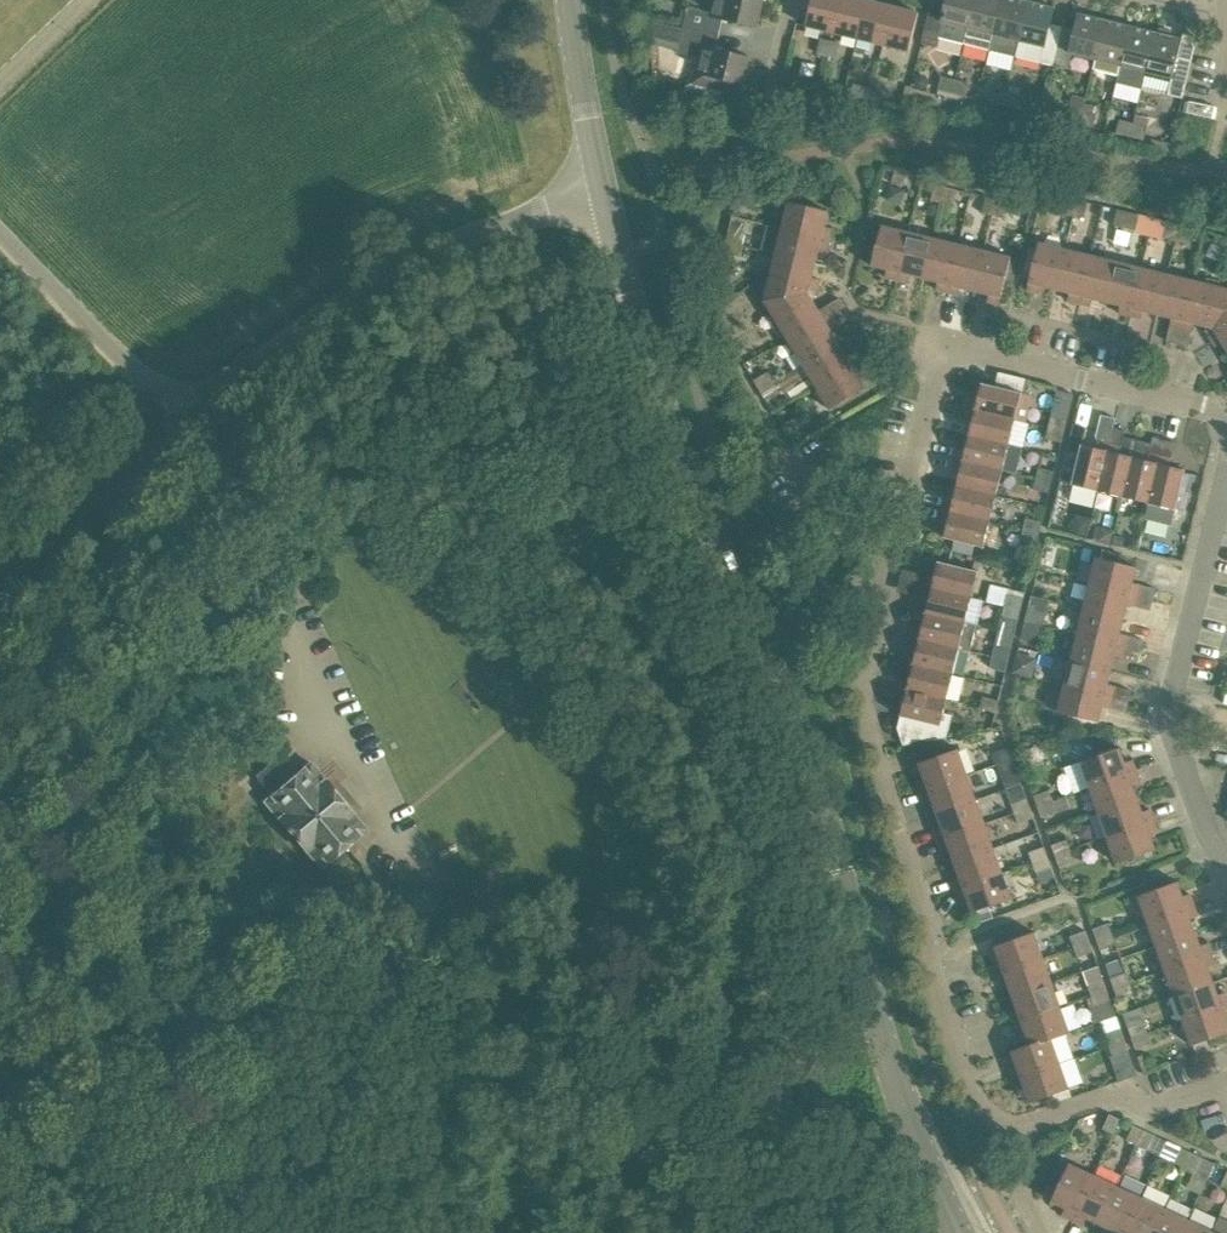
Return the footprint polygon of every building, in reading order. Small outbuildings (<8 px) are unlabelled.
[(684,26),(719,34),(723,20),(757,28),(763,1),(761,0),(714,0),(710,13),(688,8),(684,26)] [(840,0),(812,0),(806,26),(832,32),(840,0)] [(866,0),(840,0),(832,32),(857,39),(867,0),(866,0)] [(892,6),(867,0),(857,39),(883,45),(892,6)] [(975,0),(947,0),(946,5),(932,1),(922,44),(937,47),(939,38),(964,44),(975,0)] [(964,44),(989,50),(1002,0),(975,0),(964,44)] [(989,50),(1015,56),(1028,2),(1021,0),(1002,0),(989,50)] [(1054,8),(1028,2),(1015,56),(1057,67),(1064,27),(1051,24),(1054,8)] [(892,6),(883,45),(909,51),(919,13),(892,6)] [(1075,30),(1064,27),(1057,67),(1068,69),(1072,54),(1095,59),(1105,21),(1078,14),(1075,30)] [(678,50),(684,26),(653,20),(654,39),(660,41),(659,46),(678,50)] [(1105,21),(1095,59),(1121,65),(1130,27),(1105,21)] [(684,26),(678,50),(677,53),(699,58),(693,83),(728,91),(730,82),(743,85),(750,57),(716,48),(719,34),(684,26)] [(1130,27),(1121,65),(1117,81),(1142,87),(1156,33),(1130,27)] [(1156,33),(1142,87),(1142,89),(1182,98),(1192,61),(1177,57),(1182,40),(1170,37),(1171,30),(1160,28),(1158,34),(1156,33)] [(826,55),(830,40),(820,38),(817,53),(826,55)] [(830,40),(826,55),(836,58),(840,43),(830,40)] [(800,74),(812,77),(815,65),(803,62),(800,74)] [(952,93),(955,79),(941,76),(938,90),(952,93)] [(969,83),(955,79),(952,93),(966,96),(969,83)] [(869,102),(873,86),(855,82),(851,97),(869,102)] [(873,86),(869,102),(879,104),(882,89),(873,86)] [(1002,106),(1006,91),(992,88),(988,102),(1002,106)] [(1020,95),(1006,91),(1002,106),(1016,109),(1020,95)] [(1079,124),(1082,110),(1085,100),(1072,97),(1070,107),(1068,107),(1065,121),(1079,124)] [(1096,114),(1082,110),(1079,124),(1093,127),(1096,114)] [(1130,137),(1133,123),(1119,120),(1116,134),(1130,137)] [(1147,126),(1133,123),(1130,137),(1144,140),(1147,126)] [(902,187),(907,170),(896,167),(891,185),(902,187)] [(942,203),(946,187),(935,184),(931,200),(942,203)] [(888,200),(900,203),(904,189),(891,186),(888,200)] [(730,198),(746,202),(749,191),(733,187),(730,198)] [(957,189),(946,187),(942,203),(953,206),(957,189)] [(993,216),(997,199),(986,196),(982,213),(993,216)] [(1073,216),(1077,199),(1066,196),(1062,214),(1073,216)] [(1008,202),(997,199),(993,216),(1004,218),(1008,202)] [(1088,202),(1077,199),(1073,216),(1084,218),(1088,202)] [(788,202),(782,229),(829,240),(832,230),(825,228),(828,212),(788,202)] [(1124,228),(1128,212),(1117,209),(1113,226),(1124,228)] [(1139,214),(1128,212),(1124,228),(1135,231),(1139,214)] [(1175,241),(1179,224),(1168,221),(1164,238),(1175,241)] [(1190,227),(1179,224),(1175,241),(1186,243),(1190,227)] [(896,280),(908,232),(881,226),(872,266),(873,266),(873,265),(887,269),(885,277),(896,280)] [(829,240),(782,229),(776,254),(816,264),(819,249),(827,251),(829,240)] [(729,230),(726,241),(742,246),(745,235),(729,230)] [(933,238),(908,232),(896,280),(908,282),(910,274),(924,278),(933,238)] [(959,245),(933,238),(924,278),(938,281),(936,289),(947,292),(959,245)] [(742,246),(726,241),(724,253),(740,257),(742,246)] [(1056,289),(1065,250),(1039,243),(1027,290),(1039,293),(1041,285),(1056,289)] [(959,245),(947,292),(959,295),(960,287),(975,290),(985,251),(959,245)] [(1065,250),(1056,289),(1070,292),(1068,300),(1079,303),(1091,256),(1065,250)] [(1011,257),(985,251),(975,290),(989,294),(987,302),(999,305),(1011,257)] [(816,264),(776,254),(770,278),(817,289),(819,280),(812,278),(816,264)] [(1091,256),(1079,303),(1090,306),(1092,298),(1107,301),(1116,262),(1091,256)] [(1116,262),(1107,301),(1121,305),(1119,313),(1130,316),(1143,269),(1116,262)] [(1168,275),(1143,269),(1130,316),(1141,318),(1143,310),(1158,314),(1168,275)] [(1193,281),(1168,275),(1158,314),(1173,318),(1167,341),(1178,344),(1193,281)] [(817,289),(770,278),(765,301),(777,321),(812,299),(815,298),(817,289)] [(1193,281),(1178,344),(1188,347),(1194,325),(1206,328),(1206,331),(1215,347),(1222,343),(1226,351),(1226,289),(1225,288),(1226,281),(1211,278),(1209,285),(1193,281)] [(812,299),(777,321),(790,342),(845,308),(839,298),(819,311),(812,299)] [(851,317),(845,308),(790,342),(803,363),(838,342),(830,330),(851,317)] [(838,342),(803,363),(817,386),(858,361),(853,351),(846,355),(838,342)] [(858,361),(817,386),(831,409),(866,388),(865,387),(857,375),(864,370),(858,361)] [(760,390),(774,381),(768,372),(754,380),(760,390)] [(774,381),(760,390),(765,400),(780,391),(774,381)] [(968,407),(1015,419),(1019,405),(1031,409),(1034,396),(981,383),(981,384),(982,385),(978,398),(970,396),(968,407)] [(1057,390),(1048,426),(1064,430),(1074,394),(1057,390)] [(1015,419),(968,407),(965,419),(973,421),(969,435),(1009,445),(1015,419)] [(1098,490),(1113,427),(1115,418),(1101,415),(1101,416),(1096,436),(1098,440),(1097,448),(1083,445),(1087,428),(1074,424),(1060,481),(1072,483),(1072,484),(1098,490)] [(781,426),(787,436),(801,427),(795,417),(781,426)] [(1064,430),(1048,426),(1045,438),(1061,443),(1064,430)] [(1124,430),(1113,427),(1098,490),(1123,497),(1137,441),(1122,437),(1124,430)] [(1009,445),(969,435),(966,449),(958,447),(955,458),(1003,469),(1009,445)] [(1137,441),(1123,497),(1149,503),(1164,440),(1153,437),(1152,444),(1137,441)] [(1164,440),(1149,503),(1146,517),(1172,523),(1185,469),(1183,469),(1169,466),(1175,443),(1164,440)] [(1003,469),(955,458),(952,470),(960,472),(957,486),(996,496),(1003,469)] [(1038,467),(1035,478),(1052,482),(1055,471),(1038,467)] [(1052,482),(1035,478),(1033,489),(1049,493),(1052,482)] [(996,496),(957,486),(953,500),(945,498),(943,509),(990,521),(996,496)] [(990,521),(943,509),(940,520),(948,522),(944,536),(944,538),(983,547),(990,521)] [(1026,518),(1023,529),(1040,533),(1043,522),(1026,518)] [(1080,524),(1077,535),(1087,537),(1089,526),(1080,524)] [(1097,540),(1097,541),(1111,544),(1114,530),(1105,528),(1099,532),(1097,540)] [(1040,533),(1023,529),(1020,541),(1037,545),(1040,533)] [(1089,584),(1153,600),(1156,589),(1133,584),(1137,568),(1096,558),(1089,584)] [(926,575),(924,586),(972,597),(978,572),(938,561),(937,563),(938,563),(935,576),(926,575)] [(1037,579),(1067,587),(1071,573),(1041,565),(1037,579)] [(1089,584),(1083,610),(1124,620),(1127,606),(1150,611),(1153,600),(1089,584)] [(924,586),(921,597),(929,599),(926,613),(966,623),(972,597),(924,586)] [(1004,606),(1021,610),(1024,598),(992,589),(988,602),(1004,606)] [(1021,610),(1004,606),(1002,616),(1018,621),(1021,610)] [(1083,610),(1077,635),(1140,651),(1143,640),(1120,634),(1124,620),(1083,610)] [(914,625),(911,637),(960,648),(966,623),(926,613),(922,627),(914,625)] [(1042,632),(1043,625),(1026,621),(1021,638),(1028,640),(1042,632)] [(1077,635),(1070,660),(1111,670),(1115,656),(1137,661),(1140,651),(1077,635)] [(960,648),(911,637),(909,648),(917,650),(913,664),(954,674),(960,648)] [(995,645),(992,656),(1008,660),(1011,649),(995,645)] [(1008,660),(992,656),(989,668),(1006,672),(1008,660)] [(1070,660),(1064,686),(1127,702),(1130,691),(1107,685),(1111,670),(1070,660)] [(954,674),(913,664),(910,678),(902,676),(899,688),(947,699),(954,674)] [(1127,702),(1064,686),(1057,712),(1098,722),(1102,707),(1125,712),(1127,702)] [(948,737),(955,708),(946,706),(947,699),(899,688),(896,699),(904,701),(901,715),(900,714),(900,716),(901,716),(898,728),(904,745),(948,737)] [(996,712),(999,700),(982,696),(979,708),(996,712)] [(1099,755),(1117,748),(1113,736),(1093,738),(1099,755)] [(996,764),(1012,758),(1009,747),(992,753),(996,764)] [(1089,787),(1136,770),(1132,759),(1124,762),(1119,747),(1117,748),(1099,755),(1080,762),(1089,787)] [(921,791),(967,774),(958,748),(919,763),(919,764),(920,764),(925,777),(917,780),(921,791)] [(1021,782),(1012,758),(996,764),(1005,788),(1021,782)] [(321,866),(360,834),(345,818),(352,812),(309,762),(290,778),(274,759),(250,779),(267,800),(266,801),(321,866)] [(1136,770),(1089,787),(1098,812),(1137,797),(1132,783),(1140,781),(1136,770)] [(967,774),(921,791),(925,802),(932,799),(937,813),(976,799),(967,774)] [(1030,806),(1021,782),(1005,788),(1014,812),(1030,806)] [(1037,806),(1053,800),(1049,790),(1033,795),(1037,806)] [(1142,811),(1137,797),(1098,812),(1107,836),(1154,819),(1150,808),(1142,811)] [(976,799),(937,813),(942,827),(935,830),(938,840),(985,823),(976,799)] [(1053,800),(1037,806),(1041,817),(1057,811),(1053,800)] [(1034,818),(1030,806),(1014,812),(1018,824),(1034,818)] [(1158,830),(1154,819),(1107,836),(1116,862),(1156,847),(1150,833),(1158,830)] [(985,823),(938,840),(942,851),(950,849),(955,862),(994,848),(985,823)] [(1055,855),(1070,849),(1066,838),(1051,844),(1055,855)] [(1032,863),(1048,857),(1044,846),(1028,852),(1032,863)] [(994,848),(955,862),(960,876),(952,879),(956,890),(1003,873),(994,848)] [(1075,860),(1070,849),(1055,855),(1058,866),(1075,860)] [(1048,857),(1032,863),(1036,874),(1052,868),(1048,857)] [(1003,873),(956,890),(960,900),(967,898),(973,913),(976,911),(989,907),(1012,898),(1003,873)] [(1147,920),(1194,904),(1190,893),(1183,896),(1178,881),(1138,895),(1147,920)] [(1194,904),(1147,920),(1156,945),(1196,931),(1191,917),(1198,914),(1194,904)] [(994,918),(989,907),(976,911),(980,923),(994,918)] [(1073,947),(1089,941),(1083,923),(1067,930),(1073,947)] [(1096,939),(1112,933),(1108,923),(1092,928),(1096,939)] [(1196,931),(1156,945),(1165,970),(1211,954),(1207,942),(1201,945),(1196,931)] [(997,974),(1043,957),(1034,932),(995,946),(1000,961),(993,963),(997,974)] [(1116,944),(1112,933),(1096,939),(1100,950),(1116,944)] [(1089,941),(1073,947),(1078,957),(1093,952),(1089,941)] [(1215,964),(1211,954),(1165,970),(1174,995),(1213,981),(1208,966),(1215,964)] [(1043,957),(997,974),(1000,985),(1008,982),(1013,996),(1052,982),(1043,957)] [(1113,988),(1130,983),(1122,961),(1106,967),(1113,988)] [(1091,996),(1107,990),(1099,969),(1083,974),(1091,996)] [(1174,995),(1183,1019),(1226,1004),(1226,997),(1225,992),(1218,994),(1213,981),(1174,995)] [(1052,982),(1013,996),(1018,1010),(1010,1013),(1014,1023),(1060,1006),(1052,982)] [(1134,993),(1130,983),(1113,988),(1117,999),(1134,993)] [(1107,990),(1091,996),(1095,1007),(1111,1001),(1107,990)] [(1183,1019),(1192,1045),(1226,1032),(1226,1020),(1225,1016),(1226,1015),(1226,1004),(1183,1019)] [(1060,1006),(1014,1023),(1018,1034),(1025,1032),(1030,1044),(1030,1045),(1051,1038),(1051,1039),(1070,1033),(1060,1006)] [(1131,1038),(1147,1032),(1139,1008),(1123,1013),(1131,1038)] [(1109,1045),(1125,1039),(1117,1017),(1101,1023),(1109,1045)] [(1147,1032),(1131,1038),(1135,1048),(1151,1042),(1147,1032)] [(1030,1044),(1011,1051),(1017,1066),(1010,1068),(1014,1079),(1060,1063),(1051,1039),(1051,1038),(1030,1045),(1030,1044)] [(1125,1039),(1109,1045),(1112,1055),(1109,1057),(1117,1081),(1136,1073),(1125,1039)] [(1060,1063),(1014,1079),(1017,1090),(1025,1087),(1030,1102),(1069,1088),(1069,1087),(1068,1087),(1060,1063)] [(1103,1129),(1113,1134),(1120,1119),(1110,1114),(1103,1129)] [(1144,1130),(1134,1125),(1127,1141),(1137,1145),(1144,1130)] [(1144,1130),(1137,1145),(1147,1150),(1154,1134),(1144,1130)] [(1191,1152),(1181,1147),(1167,1141),(1160,1156),(1174,1162),(1184,1167),(1191,1152)] [(1191,1152),(1184,1167),(1209,1178),(1215,1163),(1191,1152)] [(1073,1219),(1094,1174),(1069,1162),(1051,1201),(1053,1202),(1053,1201),(1066,1207),(1062,1215),(1073,1219)] [(1118,1185),(1094,1174),(1073,1219),(1083,1224),(1087,1217),(1100,1223),(1118,1185)] [(1118,1185),(1100,1223),(1113,1229),(1111,1232),(1124,1232),(1141,1197),(1118,1185)] [(1141,1197),(1124,1232),(1153,1232),(1165,1208),(1141,1197)] [(1165,1208),(1153,1232),(1182,1232),(1189,1219),(1165,1208)] [(1182,1232),(1211,1232),(1212,1231),(1189,1219),(1182,1232)]
